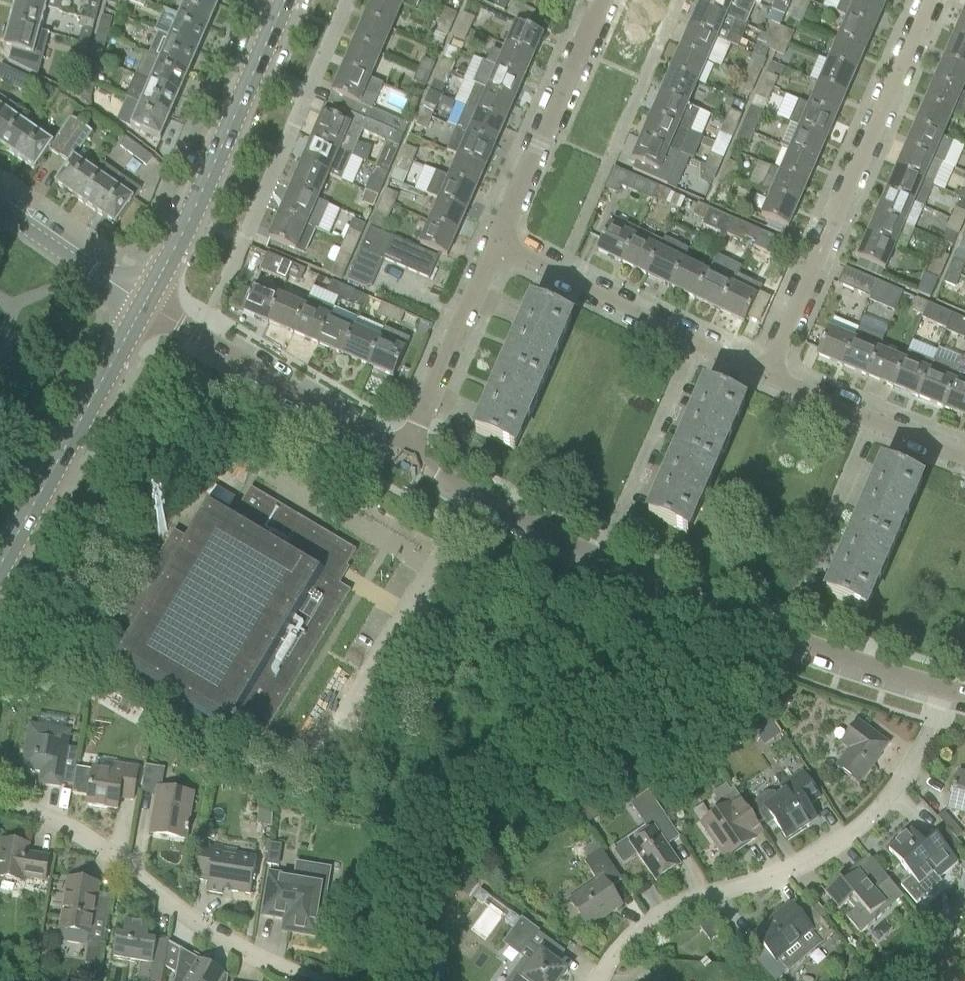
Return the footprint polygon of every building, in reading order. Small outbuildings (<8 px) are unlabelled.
[(16,1),(46,9),(61,13),(64,0),(16,0),(16,1)] [(84,18),(95,22),(100,0),(89,0),(84,18)] [(179,16),(209,29),(219,6),(204,0),(186,0),(179,16)] [(364,17),(392,30),(403,5),(392,0),(373,0),(366,17),(364,16),(364,17)] [(403,5),(414,10),(419,0),(392,0),(403,5)] [(503,11),(508,0),(497,0),(494,7),(503,11)] [(700,6),(736,21),(745,25),(755,3),(747,0),(702,0),(700,6)] [(808,0),(795,0),(791,7),(803,13),(809,0),(808,0)] [(846,17),(874,28),(883,6),(868,0),(854,0),(846,17)] [(16,1),(10,24),(40,32),(46,9),(16,1)] [(507,13),(519,18),(524,7),(512,1),(507,13)] [(700,6),(690,28),(716,39),(726,43),(736,21),(700,6)] [(524,7),(519,18),(530,23),(535,11),(524,7)] [(443,9),(439,20),(451,25),(456,14),(443,9)] [(461,13),(456,24),(470,30),(474,19),(461,13)] [(101,15),(96,34),(106,37),(111,17),(101,15)] [(179,16),(169,38),(199,51),(209,29),(179,16)] [(955,38),(964,42),(964,16),(955,38)] [(353,42),(382,55),(392,30),(364,17),(364,18),(365,18),(355,42),(353,42)] [(846,17),(837,39),(864,51),(874,28),(846,17)] [(80,28),(76,42),(89,45),(95,22),(84,18),(80,18),(77,27),(80,28)] [(451,25),(439,20),(434,32),(446,37),(451,25)] [(770,22),(765,34),(777,39),(782,27),(770,22)] [(515,23),(505,45),(532,57),(541,36),(542,37),(543,36),(515,23)] [(40,32),(10,24),(3,48),(33,56),(40,32)] [(470,30),(456,24),(451,35),(464,41),(470,30)] [(793,32),(782,27),(777,39),(788,44),(793,32)] [(690,28),(681,50),(707,61),(716,39),(690,28)] [(158,33),(149,55),(160,60),(190,73),(199,51),(169,38),(158,33)] [(777,39),(765,34),(765,35),(760,33),(751,53),(764,59),(768,50),(771,51),(777,39)] [(106,37),(96,34),(93,48),(103,50),(106,37)] [(945,60),(964,69),(964,42),(955,38),(945,60)] [(788,44),(777,39),(771,51),(782,56),(788,44)] [(837,39),(827,61),(854,73),(864,51),(837,39)] [(89,45),(76,42),(72,59),(84,63),(89,45)] [(343,67),(343,68),(371,80),(382,55),(353,42),(353,43),(355,44),(344,67),(343,67)] [(491,50),(486,63),(496,67),(523,79),(532,57),(505,45),(502,54),(491,50)] [(681,50),(671,72),(697,83),(707,61),(681,50)] [(136,75),(139,77),(180,95),(190,73),(160,60),(145,53),(136,75)] [(443,57),(438,69),(447,72),(450,74),(455,63),(443,57)] [(421,59),(417,70),(430,75),(434,64),(421,59)] [(935,82),(960,93),(964,82),(964,69),(945,60),(935,82)] [(89,61),(85,79),(95,82),(99,63),(89,61)] [(472,83),(475,85),(513,101),(523,79),(496,67),(482,61),(472,83)] [(827,61),(818,83),(845,95),(854,73),(827,61)] [(0,63),(0,81),(15,88),(18,84),(32,91),(33,89),(37,80),(0,63)] [(747,66),(743,77),(756,82),(760,72),(747,66)] [(331,103),(331,104),(394,132),(403,135),(407,125),(371,110),(382,84),(371,80),(343,68),(344,69),(334,92),(332,92),(332,93),(337,95),(333,104),(331,103)] [(428,90),(438,95),(447,72),(438,69),(437,68),(428,90)] [(430,75),(417,70),(412,82),(425,87),(430,75)] [(671,72),(662,94),(677,101),(688,105),(697,83),(671,72)] [(764,72),(759,83),(770,88),(776,78),(764,72)] [(136,75),(126,97),(127,98),(133,100),(141,104),(171,117),(180,95),(141,77),(139,77),(136,75)] [(756,82),(743,77),(737,90),(750,95),(756,82)] [(95,82),(85,79),(81,94),(92,97),(95,82)] [(33,89),(54,99),(59,91),(37,80),(33,89)] [(926,104),(951,115),(962,120),(964,113),(964,95),(960,93),(935,82),(926,104)] [(770,88),(759,83),(753,95),(764,101),(770,88)] [(818,83),(808,105),(835,117),(845,95),(818,83)] [(475,85),(466,107),(504,123),(513,101),(475,85)] [(429,91),(425,99),(450,110),(453,102),(439,96),(429,91)] [(662,94),(652,116),(678,127),(690,132),(700,110),(688,105),(677,101),(662,94)] [(11,119),(13,116),(18,110),(0,97),(0,135),(11,119)] [(127,98),(116,121),(130,127),(142,132),(161,140),(171,117),(141,104),(133,100),(127,98)] [(786,121),(798,127),(826,139),(835,117),(808,105),(796,99),(786,121)] [(423,102),(418,112),(431,118),(436,108),(423,102)] [(313,138),(312,138),(351,155),(362,131),(389,143),(394,132),(331,104),(327,114),(323,113),(323,114),(324,114),(314,138),(313,138)] [(926,104),(916,126),(941,137),(951,115),(926,104)] [(466,107),(456,129),(494,145),(504,123),(466,107)] [(750,107),(747,114),(759,119),(762,112),(750,107)] [(0,135),(0,147),(15,157),(33,130),(24,123),(29,115),(19,108),(18,110),(13,116),(11,119),(0,135)] [(728,110),(724,121),(737,126),(741,116),(728,110)] [(431,118),(418,112),(413,123),(426,130),(431,118)] [(652,116),(643,138),(681,155),(691,133),(690,132),(678,127),(652,116)] [(745,116),(740,127),(751,132),(757,122),(745,116)] [(49,150),(59,157),(81,125),(70,117),(52,143),(33,130),(15,157),(35,171),(49,150)] [(737,126),(724,121),(718,134),(731,139),(737,126)] [(55,184),(75,198),(94,172),(74,159),(92,132),(81,125),(59,157),(69,164),(55,184)] [(916,126),(907,148),(942,163),(944,164),(954,142),(941,137),(916,126)] [(751,132),(740,127),(734,139),(745,145),(751,132)] [(798,127),(789,149),(816,161),(826,139),(798,127)] [(447,151),(458,156),(484,167),(494,145),(456,129),(447,151)] [(120,146),(133,156),(139,148),(126,138),(120,146)] [(302,162),(301,163),(329,175),(340,180),(351,155),(312,138),(312,139),(313,139),(303,163),(302,162)] [(632,160),(631,161),(635,162),(632,170),(668,186),(681,155),(643,138),(634,157),(633,160),(632,160)] [(404,146),(399,156),(412,162),(417,152),(404,146)] [(139,148),(133,156),(147,166),(152,158),(139,148)] [(907,148),(897,170),(922,181),(932,185),(942,163),(907,148)] [(789,149),(779,171),(806,183),(816,161),(789,149)] [(709,155),(705,165),(718,170),(722,160),(709,155)] [(412,162),(399,156),(393,168),(407,174),(412,162)] [(458,156),(448,178),(475,189),(484,167),(458,156)] [(726,160),(720,171),(732,176),(737,166),(726,160)] [(75,198),(95,212),(113,185),(120,176),(100,162),(94,172),(75,198)] [(291,188),(318,200),(329,175),(301,163),(301,164),(302,164),(292,188),(291,188)] [(375,165),(364,191),(377,196),(387,171),(375,165)] [(718,170),(705,165),(699,178),(712,183),(718,170)] [(761,189),(770,193),(797,205),(806,183),(779,171),(771,167),(761,189)] [(613,168),(604,188),(615,193),(619,184),(624,173),(613,168)] [(897,170),(888,192),(900,197),(913,203),(923,207),(932,185),(922,181),(897,170)] [(732,176),(720,171),(715,183),(726,189),(732,176)] [(426,194),(438,200),(465,211),(475,189),(448,178),(435,172),(426,194)] [(624,173),(619,184),(642,194),(653,198),(658,187),(647,183),(624,173)] [(113,185),(95,212),(116,226),(134,199),(141,190),(120,176),(113,185)] [(658,187),(653,198),(665,204),(670,192),(658,187)] [(280,213),(314,228),(317,229),(327,204),(318,200),(291,188),(291,189),(292,189),(281,213),(280,213)] [(384,190),(379,201),(392,206),(397,195),(384,190)] [(377,196),(364,191),(360,202),(373,208),(377,196)] [(888,192),(878,214),(903,225),(913,229),(923,207),(913,203),(900,197),(888,192)] [(797,205),(770,193),(760,215),(787,227),(797,205)] [(438,200),(429,222),(455,233),(465,211),(438,200)] [(392,206),(379,201),(370,223),(382,229),(392,206)] [(709,209),(697,204),(691,216),(703,222),(709,209)] [(953,207),(948,218),(960,223),(964,212),(953,207)] [(714,244),(719,247),(724,236),(732,219),(709,209),(703,222),(701,226),(719,234),(714,244)] [(314,228),(280,213),(280,214),(281,214),(271,238),(269,237),(269,239),(296,250),(304,253),(314,228)] [(878,214),(869,236),(893,247),(903,225),(878,214)] [(621,263),(638,229),(613,217),(596,251),(597,252),(598,251),(621,262),(621,263)] [(352,218),(342,240),(355,246),(365,224),(352,218)] [(960,223),(948,218),(942,230),(954,236),(960,223)] [(732,219),(724,236),(740,244),(742,239),(754,245),(760,231),(732,219)] [(419,244),(419,245),(445,256),(446,255),(455,233),(429,222),(419,244)] [(350,273),(347,280),(366,287),(371,286),(372,286),(383,259),(393,237),(381,232),(370,227),(360,249),(350,273)] [(645,275),(646,275),(662,241),(638,229),(621,263),(622,264),(622,262),(645,274),(645,275)] [(753,247),(773,256),(780,240),(760,231),(754,245),(753,247)] [(893,247),(869,236),(859,258),(858,257),(858,258),(885,270),(885,269),(884,269),(893,247)] [(383,259),(395,264),(404,242),(393,237),(383,259)] [(355,246),(342,240),(328,273),(341,279),(355,246)] [(669,287),(670,287),(682,262),(687,253),(662,241),(646,275),(646,276),(647,274),(670,286),(669,287)] [(395,264),(406,269),(416,247),(404,242),(395,264)] [(406,269),(418,274),(427,252),(416,247),(406,269)] [(427,252),(418,274),(429,279),(439,257),(427,252)] [(933,252),(929,262),(941,267),(945,257),(933,252)] [(260,271),(286,282),(288,277),(293,266),(268,255),(260,271)] [(718,311),(719,311),(731,286),(740,267),(716,255),(707,274),(694,299),(695,300),(696,298),(719,310),(718,311)] [(951,259),(946,270),(959,276),(964,265),(951,259)] [(694,299),(707,274),(682,262),(670,287),(671,288),(671,286),(694,298),(694,299)] [(941,267),(929,262),(916,293),(928,298),(941,267)] [(293,266),(288,277),(299,282),(304,271),(293,266)] [(871,299),(871,298),(878,283),(844,268),(837,285),(871,299)] [(959,276),(946,270),(940,282),(954,288),(959,276)] [(313,288),(338,298),(343,287),(318,276),(313,288)] [(871,299),(883,305),(891,288),(878,283),(871,298),(871,299)] [(267,323),(268,323),(279,297),(254,286),(242,313),(244,313),(244,311),(268,322),(267,323)] [(731,286),(719,311),(720,312),(720,310),(743,322),(743,323),(744,323),(756,298),(731,286)] [(343,287),(338,298),(363,309),(368,297),(343,287)] [(292,334),(293,334),(304,308),(279,297),(268,323),(269,324),(269,322),(293,333),(292,334)] [(317,345),(318,345),(329,319),(333,310),(308,299),(304,308),(293,334),(294,334),(294,333),(318,343),(317,345)] [(910,311),(920,315),(925,304),(915,299),(910,311)] [(377,314),(388,319),(393,308),(382,303),(377,314)] [(532,303),(504,368),(543,385),(572,320),(532,303)] [(922,320),(943,330),(949,315),(928,306),(922,320)] [(393,308),(388,319),(399,323),(404,312),(393,308)] [(342,355),(343,356),(354,329),(329,319),(318,345),(319,345),(319,344),(343,354),(342,355)] [(920,320),(915,330),(935,339),(940,329),(920,320)] [(367,366),(368,366),(379,340),(354,329),(343,356),(344,354),(368,365),(367,366)] [(379,340),(368,366),(368,367),(369,365),(393,376),(392,377),(393,377),(404,351),(409,340),(384,329),(379,340)] [(854,341),(843,367),(867,377),(867,378),(868,379),(869,377),(879,352),(884,340),(859,329),(854,341)] [(817,357),(818,356),(842,366),(841,367),(843,368),(843,367),(854,341),(828,330),(817,357)] [(879,352),(869,377),(892,387),(892,388),(893,389),(894,388),(904,362),(879,352)] [(904,362),(894,388),(918,397),(917,399),(918,399),(919,398),(929,373),(934,363),(908,352),(904,362)] [(929,373),(919,398),(943,408),(942,409),(943,409),(943,408),(944,408),(955,383),(960,369),(935,359),(934,363),(929,373)] [(543,385),(504,368),(476,433),(515,450),(543,385)] [(944,408),(964,417),(964,371),(960,369),(955,383),(944,408)] [(745,403),(705,386),(677,452),(716,469),(745,403)] [(716,469),(677,452),(648,517),(688,534),(716,469)] [(883,464),(855,529),(894,547),(922,481),(883,464)] [(115,663),(227,730),(230,725),(261,743),(351,591),(337,583),(341,575),(356,551),(251,488),(232,520),(208,506),(188,540),(174,531),(121,622),(135,630),(115,663)] [(894,547),(855,529),(826,595),(866,612),(894,547)] [(836,769),(842,773),(858,785),(871,768),(877,772),(877,771),(872,766),(888,745),(858,723),(841,745),(849,751),(836,769)] [(30,725),(26,749),(23,769),(42,772),(40,784),(60,787),(69,732),(30,725)] [(771,726),(758,735),(764,745),(778,736),(771,726)] [(700,754),(694,758),(698,764),(704,761),(705,759),(708,758),(704,751),(703,752),(700,754)] [(93,772),(91,788),(88,808),(117,812),(119,800),(133,802),(138,770),(115,767),(114,775),(93,772)] [(145,767),(144,774),(141,793),(156,796),(150,835),(186,841),(187,833),(188,834),(189,829),(188,829),(193,795),(158,790),(161,769),(145,767)] [(756,802),(756,808),(767,824),(773,820),(786,839),(815,819),(807,807),(820,799),(802,772),(781,785),(788,797),(779,803),(773,795),(768,794),(756,802)] [(964,813),(964,775),(957,773),(948,808),(964,813)] [(720,813),(702,825),(714,843),(725,859),(727,858),(725,856),(751,839),(752,841),(753,840),(752,838),(762,831),(748,812),(737,795),(733,790),(730,792),(726,786),(714,794),(715,796),(716,797),(718,800),(714,803),(720,813)] [(648,792),(630,805),(649,832),(637,840),(630,845),(637,856),(644,866),(655,883),(680,867),(667,847),(666,846),(679,837),(668,822),(664,815),(648,792)] [(259,800),(256,816),(271,819),(274,802),(259,800)] [(590,803),(578,812),(587,824),(599,816),(590,803)] [(941,810),(934,816),(948,832),(954,826),(941,810)] [(888,851),(908,874),(898,883),(913,901),(957,863),(936,838),(926,847),(911,831),(888,851)] [(958,844),(947,832),(943,836),(953,849),(958,844)] [(594,841),(583,849),(590,859),(601,851),(594,841)] [(46,878),(49,859),(35,856),(34,858),(27,857),(29,846),(2,842),(0,853),(0,880),(23,883),(24,879),(45,882),(46,878)] [(202,843),(199,860),(196,880),(207,882),(206,892),(222,894),(223,888),(233,890),(232,893),(233,893),(234,892),(249,894),(249,895),(250,896),(256,857),(237,854),(238,849),(202,843)] [(268,849),(266,865),(277,867),(280,851),(268,849)] [(569,901),(577,912),(588,928),(620,906),(609,890),(622,881),(601,851),(590,859),(584,863),(597,882),(569,901)] [(888,880),(881,872),(868,857),(862,862),(866,866),(851,878),(848,874),(825,894),(839,911),(848,903),(854,911),(845,918),(860,934),(881,916),(877,911),(885,905),(874,892),(888,880)] [(288,933),(316,937),(322,902),(324,902),(329,870),(297,865),(295,878),(269,874),(262,916),(290,921),(288,933)] [(466,876),(457,888),(461,891),(465,885),(471,890),(476,883),(466,876)] [(68,881),(64,901),(59,931),(90,936),(88,944),(104,946),(109,913),(95,911),(99,886),(68,881)] [(480,891),(474,899),(482,905),(488,897),(480,891)] [(755,932),(754,933),(767,948),(779,962),(781,964),(784,968),(788,973),(821,945),(823,943),(833,934),(820,919),(807,903),(795,914),(787,905),(786,905),(788,908),(757,935),(755,932)] [(511,913),(504,921),(515,929),(522,921),(511,913)] [(707,916),(697,924),(707,938),(717,931),(707,916)] [(568,972),(556,963),(564,952),(522,921),(515,929),(505,944),(520,955),(525,948),(537,957),(531,965),(524,962),(510,980),(561,980),(568,972)] [(164,969),(169,944),(169,940),(156,938),(155,945),(147,944),(150,928),(126,924),(123,940),(117,938),(113,961),(141,965),(138,980),(163,980),(164,969)] [(164,969),(175,971),(173,980),(227,980),(228,977),(180,950),(169,944),(164,969)] [(943,950),(933,959),(945,973),(955,964),(943,950)]
